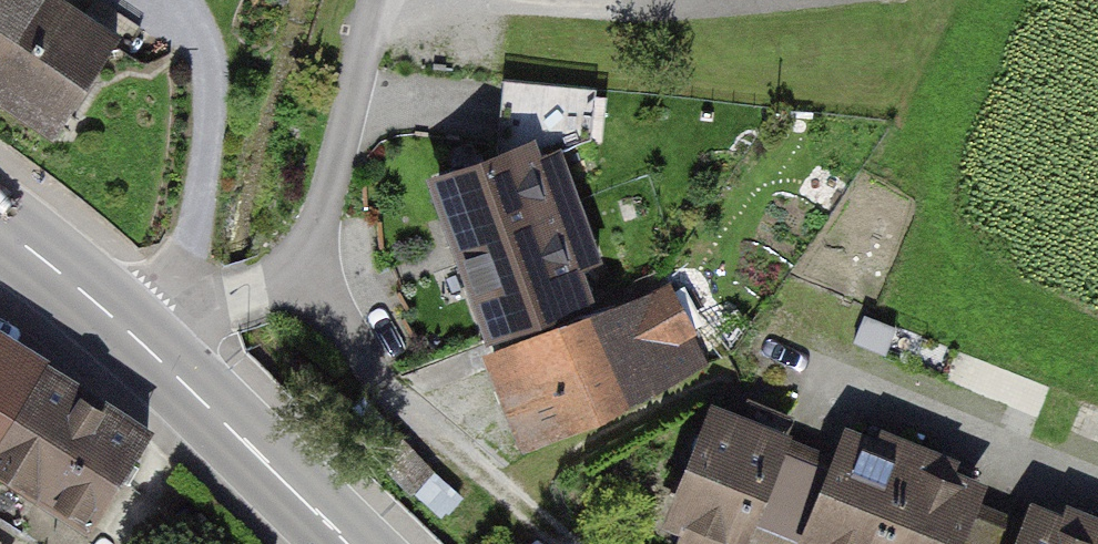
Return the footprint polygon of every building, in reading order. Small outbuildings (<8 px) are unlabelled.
[(56,130),(114,42),(129,52),(143,31),(98,1),(86,19),(57,0),(0,0),(0,93),(56,130)] [(494,156),(439,177),(494,337),(585,303),(533,160),(592,139),(596,89),(503,79),(494,156)] [(585,316),(493,353),(529,441),(621,404),(706,355),(673,289),(585,316)] [(0,347),(0,474),(88,530),(146,442),(0,347)] [(723,543),(738,543),(785,438),(710,405),(661,517),(723,543)] [(975,481),(848,426),(797,541),(804,543),(948,543),(975,481)] [(1030,498),(1010,543),(1097,543),(1097,528),(1030,498)]
